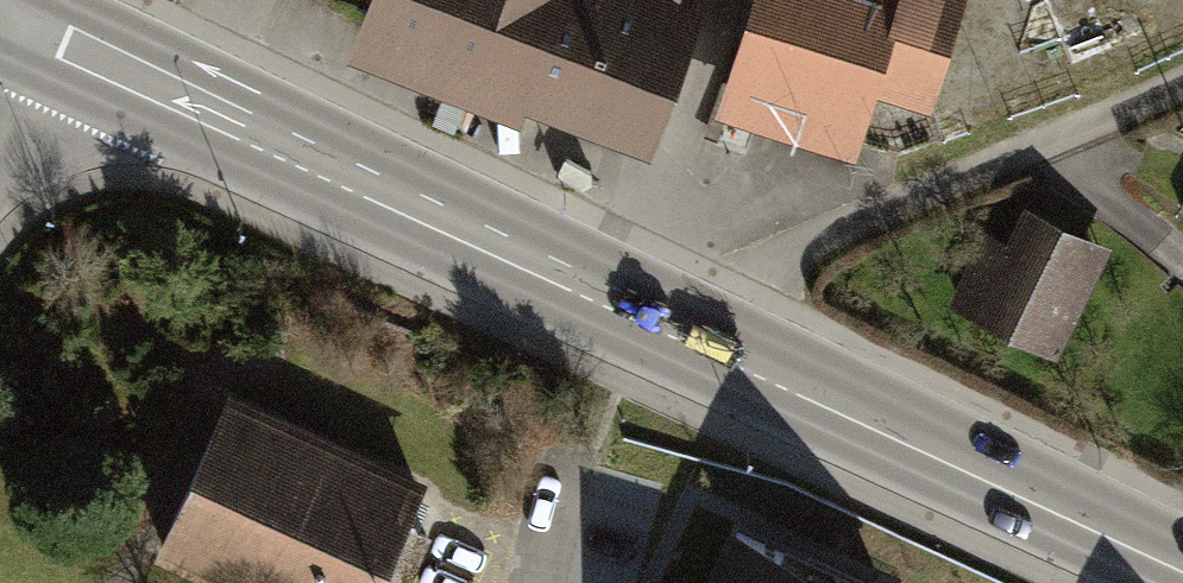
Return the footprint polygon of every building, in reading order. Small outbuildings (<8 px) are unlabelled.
[(260,9),(264,0),(241,0),(260,9)] [(370,26),(647,131),(686,30),(659,20),(664,6),(647,0),(380,0),(370,26)] [(738,81),(856,117),(867,82),(924,99),(955,0),(764,0),(738,81)] [(1081,47),(1122,33),(1110,0),(1065,0),(1081,47)] [(1099,242),(989,193),(941,300),(1051,349),(1099,242)] [(232,403),(156,571),(182,582),(383,582),(426,490),(232,403)] [(724,520),(695,582),(866,582),(724,520)]
